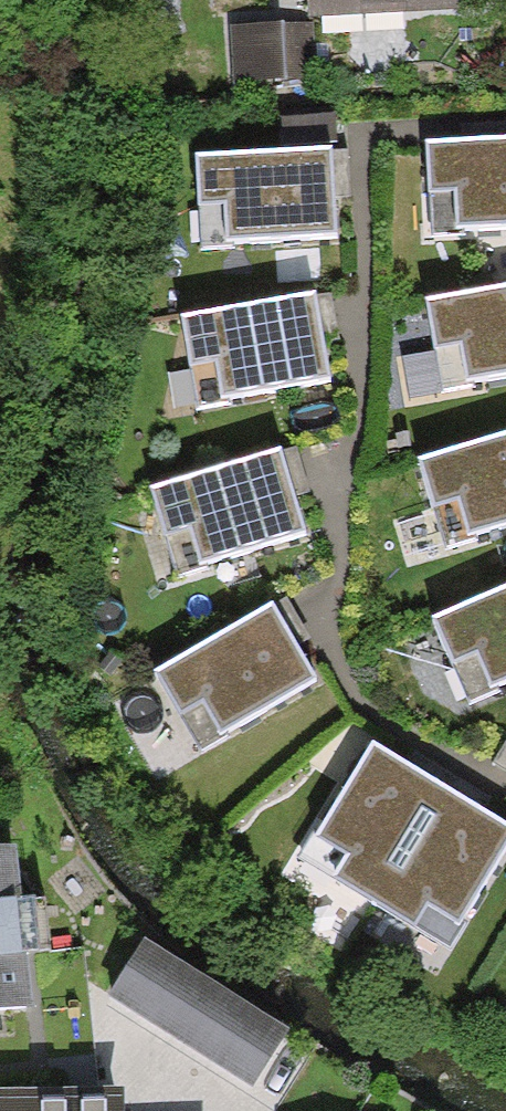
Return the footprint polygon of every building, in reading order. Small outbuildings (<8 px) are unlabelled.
[(297,18),(454,10),(453,0),(296,0),(297,18)] [(238,84),(288,81),(285,25),(234,28),(238,84)] [(285,118),(285,146),(338,146),(338,118),(285,118)] [(423,141),(429,228),(505,222),(505,135),(423,141)] [(329,146),(194,156),(200,242),(335,233),(329,146)] [(426,296),(440,381),(505,370),(505,282),(426,296)] [(312,289),(179,311),(193,396),(326,374),(312,289)] [(413,458),(438,541),(505,520),(505,430),(413,458)] [(280,446),(151,485),(176,568),(305,529),(280,446)] [(430,611),(463,691),(505,674),(505,580),(430,611)] [(271,598),(155,667),(200,742),(316,673),(271,598)] [(370,741),(300,859),(446,944),(505,843),(505,821),(472,801),(397,757),(370,741)] [(0,852),(0,1015),(34,1012),(20,851),(0,852)] [(284,1036),(145,946),(110,1000),(249,1090),(284,1036)] [(0,1095),(0,1110),(125,1110),(125,1095),(0,1095)]
